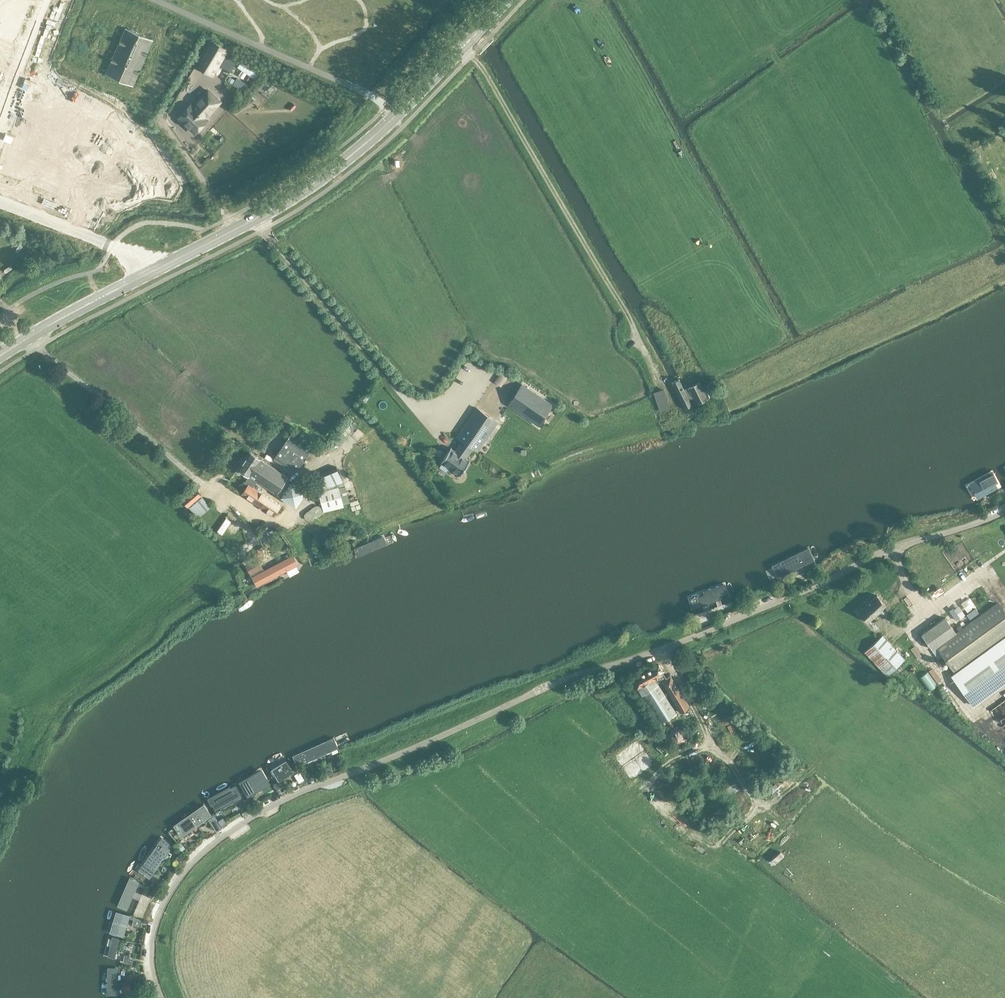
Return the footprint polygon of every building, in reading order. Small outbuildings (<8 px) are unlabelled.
[(351,19),(355,9),(351,7),(347,17),(351,19)] [(109,19),(105,28),(117,33),(119,34),(120,35),(119,38),(129,42),(131,37),(134,38),(135,38),(138,39),(138,40),(141,41),(147,30),(136,25),(138,22),(135,21),(130,19),(120,15),(115,12),(112,11),(112,12),(109,19)] [(14,45),(21,29),(0,21),(0,39),(14,45)] [(153,41),(148,53),(158,58),(159,54),(161,55),(163,56),(174,61),(175,59),(176,59),(177,59),(180,60),(180,61),(181,61),(186,50),(180,47),(182,44),(179,43),(174,41),(164,37),(159,34),(156,33),(156,34),(153,41)] [(8,60),(14,45),(0,39),(0,57),(8,60)] [(228,49),(211,39),(196,65),(213,75),(228,49)] [(349,64),(357,46),(350,43),(343,61),(349,64)] [(257,78),(261,72),(242,60),(238,67),(257,78)] [(83,77),(83,78),(85,79),(91,81),(91,82),(100,86),(106,88),(108,89),(110,86),(120,90),(125,79),(121,77),(121,78),(118,76),(115,75),(117,69),(107,65),(105,68),(104,67),(104,68),(102,67),(102,66),(90,61),(86,70),(87,70),(84,77),(83,77)] [(130,89),(129,90),(132,91),(137,93),(137,94),(147,98),(152,100),(155,101),(156,98),(162,100),(167,89),(165,88),(165,89),(162,87),(161,86),(162,84),(150,79),(150,80),(148,79),(148,78),(147,78),(148,74),(138,70),(133,82),(130,89)] [(238,77),(234,83),(245,90),(249,84),(238,77)] [(220,101),(208,90),(192,107),(190,105),(179,117),(196,133),(207,120),(205,118),(220,101)] [(235,92),(230,94),(233,102),(238,100),(235,92)] [(67,110),(65,115),(76,119),(78,114),(67,110)] [(65,115),(63,120),(74,124),(76,119),(65,115)] [(10,124),(7,131),(16,134),(19,127),(10,124)] [(111,130),(109,135),(119,139),(121,134),(111,130)] [(109,135),(107,140),(117,144),(119,139),(109,135)] [(69,140),(66,150),(71,152),(75,142),(69,140)] [(75,142),(71,152),(76,154),(80,144),(75,142)] [(84,145),(80,155),(85,157),(89,147),(84,145)] [(55,164),(48,184),(58,187),(65,168),(55,164)] [(65,168),(58,187),(67,191),(74,171),(65,168)] [(74,171),(67,191),(70,192),(69,197),(79,200),(89,171),(82,169),(80,173),(74,171)] [(502,385),(510,374),(503,370),(496,381),(502,385)] [(679,378),(672,382),(685,408),(691,405),(679,378)] [(696,403),(699,402),(709,397),(706,390),(704,391),(699,382),(688,387),(696,403)] [(552,404),(522,384),(508,405),(538,425),(552,404)] [(498,421),(477,407),(457,436),(462,440),(455,450),(451,447),(441,462),(449,468),(459,474),(459,475),(460,475),(470,460),(470,459),(469,460),(466,457),(473,447),(478,450),(498,421)] [(312,445),(291,432),(275,456),(296,470),(312,445)] [(289,476),(249,451),(238,468),(250,476),(246,483),(249,485),(242,495),(274,516),(281,505),(253,487),(257,481),(281,497),(282,496),(296,506),(305,492),(287,480),(289,476)] [(315,480),(321,492),(319,493),(323,511),(343,506),(343,505),(349,503),(338,469),(315,480)] [(974,500),(1000,486),(992,472),(966,485),(974,500)] [(200,495),(194,488),(181,498),(197,517),(210,506),(200,496),(200,495)] [(352,549),(356,559),(389,545),(385,535),(352,549)] [(297,566),(292,557),(266,571),(259,559),(267,555),(263,548),(259,550),(260,553),(245,561),(247,566),(259,587),(297,566)] [(809,548),(772,565),(778,578),(815,560),(809,548)] [(726,583),(687,597),(692,611),(731,597),(726,583)] [(881,608),(885,605),(876,596),(859,612),(868,621),(879,611),(882,614),(885,612),(881,608)] [(955,673),(952,675),(973,705),(1004,681),(1004,612),(998,602),(952,636),(944,641),(936,647),(955,673)] [(933,649),(954,633),(943,619),(922,634),(933,649)] [(905,659),(882,636),(865,652),(887,676),(905,659)] [(665,677),(658,664),(631,678),(659,722),(676,713),(657,682),(660,680),(680,711),(689,706),(670,675),(665,677)] [(925,667),(915,675),(930,694),(940,687),(925,667)] [(657,738),(652,728),(644,733),(650,742),(657,738)] [(334,737),(292,755),(297,767),(339,748),(334,737)] [(294,772),(286,760),(271,769),(278,782),(294,772)] [(270,784),(262,771),(241,784),(249,797),(270,784)] [(238,786),(210,801),(215,811),(243,796),(238,786)] [(253,805),(249,798),(245,800),(250,810),(254,808),(252,805),(253,805)] [(212,815),(204,804),(168,830),(176,841),(212,815)] [(174,846),(162,837),(137,871),(150,880),(174,846)] [(139,882),(129,878),(117,906),(128,910),(139,882)] [(130,916),(116,911),(110,934),(124,938),(130,916)] [(119,938),(112,937),(107,957),(115,959),(119,938)] [(123,962),(129,963),(132,964),(133,961),(129,960),(130,956),(125,955),(123,962)] [(113,973),(104,976),(112,997),(121,994),(113,973)]
